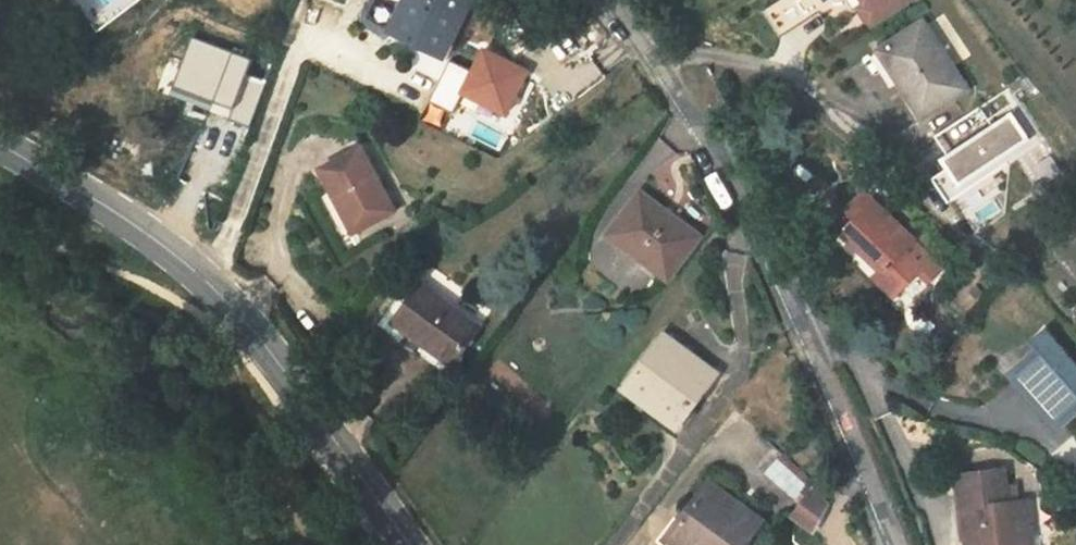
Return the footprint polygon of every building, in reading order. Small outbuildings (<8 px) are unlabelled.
[(392,31),(441,55),(468,0),(407,0),(392,31)] [(764,10),(782,38),(820,12),(812,0),(779,0),(764,10)] [(854,12),(859,9),(866,4),(863,0),(847,0),(854,12)] [(866,4),(859,9),(872,29),(916,0),(863,0),(866,4)] [(923,22),(879,51),(923,118),(967,89),(923,22)] [(209,99),(233,107),(229,116),(229,118),(250,126),(266,80),(245,73),(251,58),(190,36),(172,86),(209,99)] [(483,49),(473,71),(449,60),(429,101),(453,113),(463,93),(506,114),(527,71),(483,49)] [(947,155),(941,159),(947,168),(932,178),(948,203),(1008,164),(1003,158),(1030,140),(999,94),(979,107),(991,126),(947,155)] [(233,107),(209,99),(206,108),(229,116),(233,107)] [(935,136),(947,155),(991,126),(979,107),(935,136)] [(353,232),(394,211),(361,149),(321,170),(353,232)] [(668,278),(700,237),(641,193),(610,234),(668,278)] [(940,270),(862,195),(845,212),(854,220),(840,234),(860,253),(865,249),(883,267),(873,278),(893,297),(918,270),(929,281),(940,270)] [(448,373),(482,327),(415,278),(381,324),(448,373)] [(914,302),(905,312),(906,319),(910,326),(924,340),(936,326),(923,312),(921,302),(914,302)] [(1016,375),(1056,421),(1075,404),(1075,365),(1044,329),(1029,342),(1040,354),(1016,375)] [(677,426),(715,374),(663,336),(626,388),(677,426)] [(783,455),(766,473),(800,505),(815,484),(783,455)] [(480,457),(470,470),(483,480),(493,467),(480,457)] [(958,475),(967,544),(1023,544),(1020,525),(1028,524),(1025,501),(1017,502),(1008,503),(1006,486),(1004,470),(958,475)] [(817,481),(815,484),(800,505),(793,515),(811,528),(828,506),(823,502),(831,492),(817,481)] [(762,520),(710,482),(664,544),(743,544),(762,520)] [(1015,485),(1006,486),(1008,503),(1017,502),(1015,485)] [(1020,525),(1023,544),(1031,544),(1028,524),(1020,525)]
